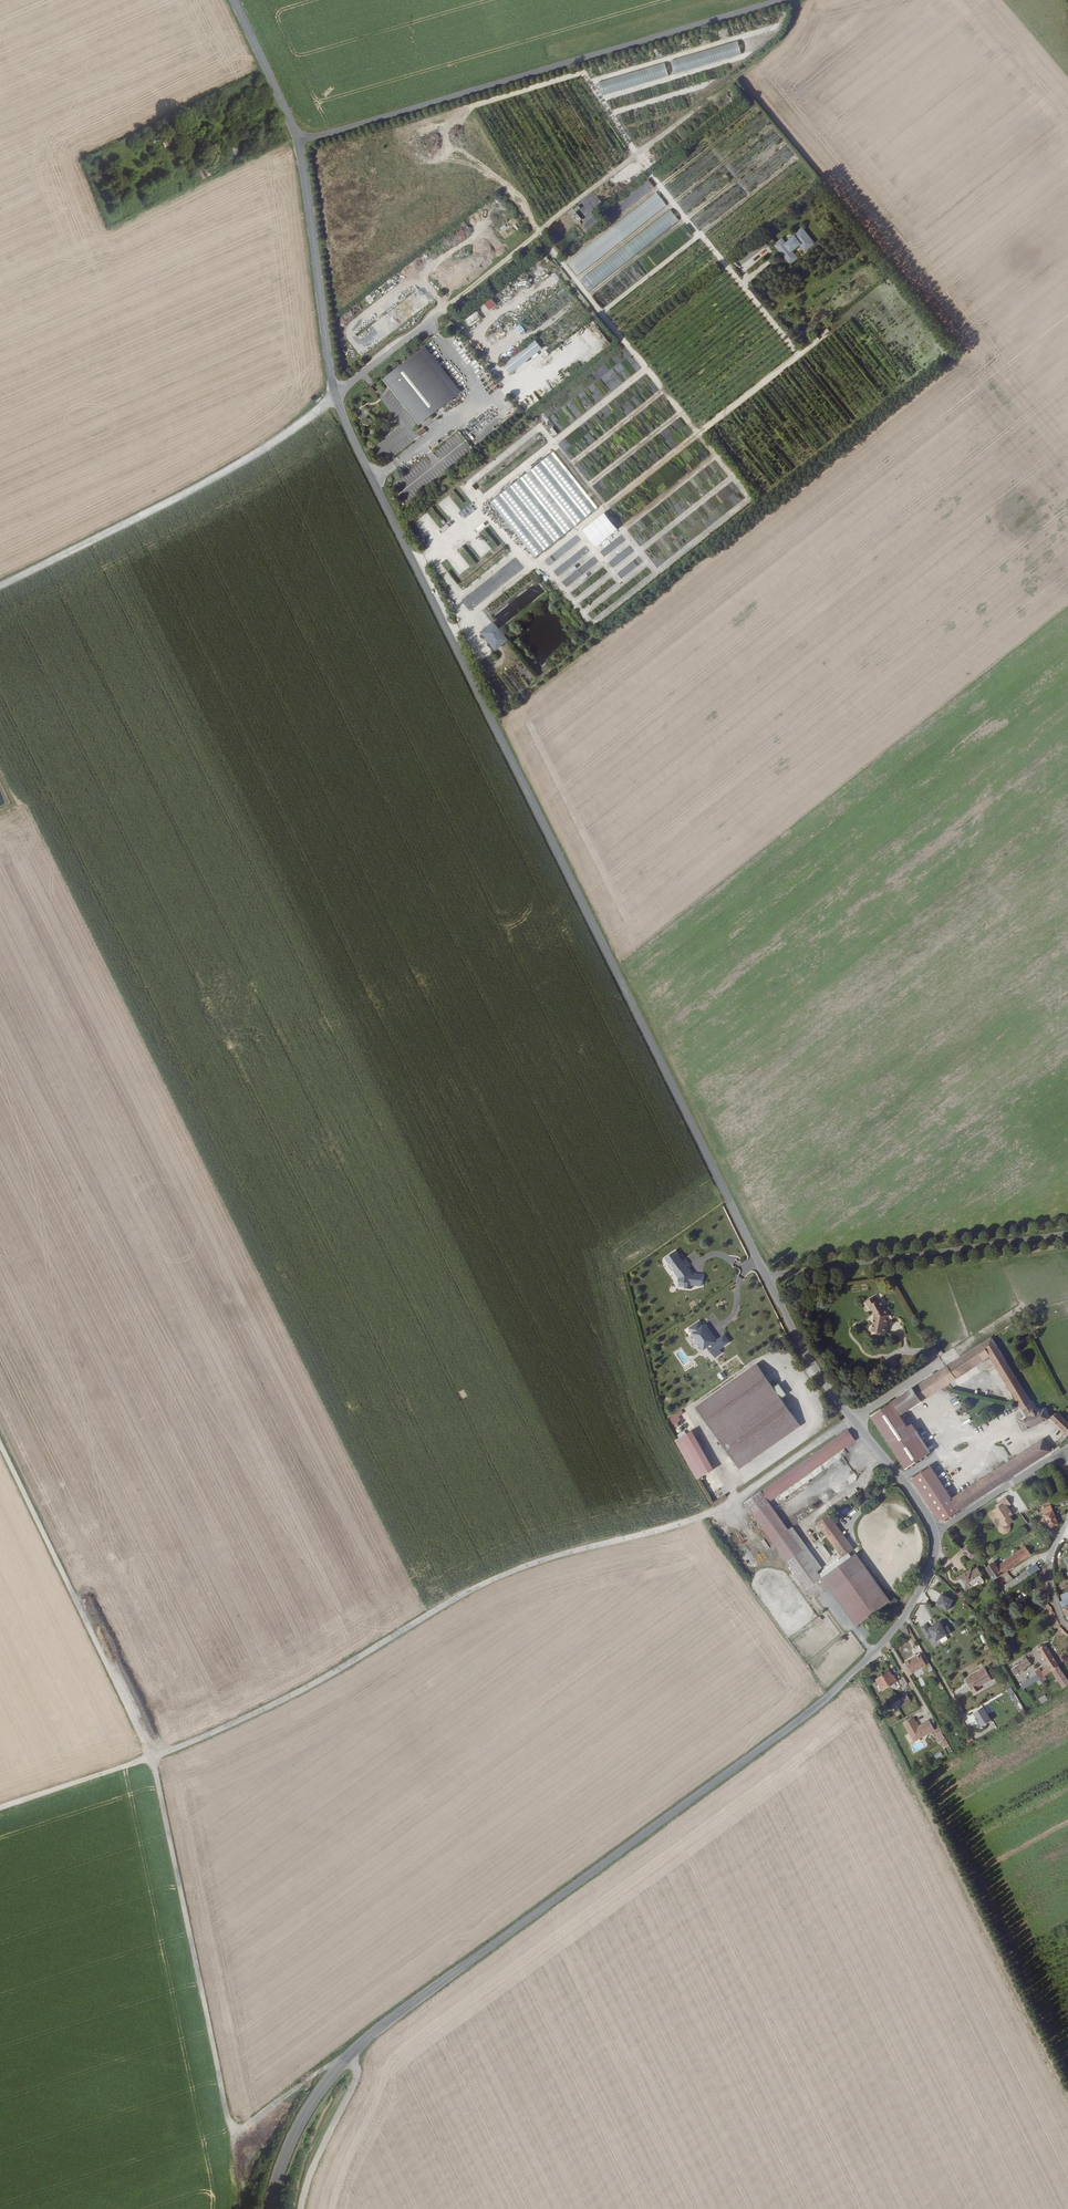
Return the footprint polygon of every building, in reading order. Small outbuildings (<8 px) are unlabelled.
[(744,32),(745,37),(780,29),(777,17),(771,19),(773,25),(744,32)] [(731,25),(732,36),(740,35),(739,24),(731,25)] [(188,129),(180,133),(183,141),(192,137),(188,129)] [(170,140),(175,149),(178,148),(174,138),(175,138),(180,147),(184,145),(176,130),(162,137),(169,152),(174,150),(169,140),(170,140)] [(229,136),(222,139),(225,144),(231,141),(229,136)] [(153,141),(160,156),(167,153),(159,138),(153,141)] [(236,152),(231,141),(225,144),(230,155),(236,152)] [(191,160),(184,145),(180,147),(187,161),(191,160)] [(185,162),(178,148),(175,149),(182,163),(185,162)] [(181,164),(174,150),(169,152),(177,166),(181,164)] [(174,167),(167,153),(160,156),(167,171),(174,167)] [(201,181),(211,176),(206,167),(196,172),(201,181)] [(576,224),(581,220),(575,212),(580,208),(577,205),(567,212),(576,224)] [(804,252),(815,244),(802,228),(784,241),(781,238),(773,244),(788,265),(797,258),(792,251),(799,245),(804,252)] [(747,268),(765,253),(762,249),(767,245),(760,237),(736,259),(741,265),(743,264),(747,268)] [(877,294),(886,285),(884,282),(874,291),(877,294)] [(489,296),(482,302),(488,310),(496,304),(489,296)] [(467,326),(481,319),(477,312),(463,319),(467,326)] [(543,337),(510,362),(517,371),(550,345),(543,337)] [(466,391),(430,345),(393,374),(428,420),(466,391)] [(585,358),(578,362),(581,366),(587,362),(585,358)] [(423,427),(416,432),(420,437),(426,431),(423,427)] [(576,456),(581,452),(574,443),(569,447),(576,456)] [(555,452),(490,500),(532,557),(597,509),(555,452)] [(467,520),(476,510),(470,504),(461,515),(467,520)] [(618,518),(623,524),(636,514),(631,508),(618,518)] [(594,547),(616,530),(603,513),(580,530),(594,547)] [(461,601),(470,611),(506,581),(498,572),(491,578),(486,573),(511,552),(506,546),(468,577),(473,583),(475,582),(478,586),(461,601)] [(581,550),(553,571),(557,576),(590,551),(586,546),(581,549),(581,550)] [(631,546),(625,548),(628,554),(634,552),(631,546)] [(554,553),(558,558),(565,553),(561,548),(554,553)] [(624,550),(609,563),(613,568),(628,555),(624,550)] [(510,565),(507,568),(513,576),(524,567),(516,557),(508,563),(510,565)] [(549,566),(554,562),(549,557),(545,561),(549,566)] [(447,571),(450,569),(453,573),(455,571),(447,559),(441,563),(447,571)] [(633,560),(617,574),(622,579),(637,565),(633,560)] [(603,567),(598,571),(602,576),(607,572),(603,567)] [(579,571),(561,580),(564,586),(582,577),(579,571)] [(642,571),(633,578),(637,583),(646,576),(642,571)] [(597,572),(570,593),(574,597),(601,576),(597,572)] [(582,607),(616,585),(613,579),(584,597),(585,599),(580,603),(582,607)] [(479,632),(493,652),(507,641),(493,622),(479,632)] [(677,1250),(665,1258),(678,1277),(678,1283),(684,1283),(684,1288),(692,1288),(692,1285),(702,1286),(702,1274),(691,1274),(690,1269),(677,1250)] [(881,1294),(866,1302),(874,1317),(871,1332),(885,1334),(889,1309),(881,1294)] [(704,1350),(708,1347),(716,1358),(725,1352),(722,1348),(729,1343),(724,1336),(717,1341),(701,1318),(688,1327),(704,1350)] [(925,1431),(919,1422),(916,1422),(912,1424),(905,1413),(996,1356),(1032,1418),(1027,1421),(1032,1430),(1057,1417),(1067,1428),(1067,1416),(1064,1413),(1061,1415),(1056,1406),(1043,1413),(1043,1411),(1041,1410),(998,1337),(897,1400),(895,1401),(895,1402),(890,1405),(889,1404),(888,1405),(888,1406),(883,1409),(881,1410),(881,1411),(877,1413),(877,1412),(875,1413),(876,1414),(869,1419),(909,1468),(910,1467),(911,1468),(913,1467),(912,1466),(919,1462),(919,1463),(932,1455),(931,1454),(919,1435),(925,1431)] [(739,1469),(801,1425),(756,1363),(694,1407),(739,1469)] [(721,1380),(726,1376),(722,1371),(716,1375),(721,1380)] [(678,1416),(683,1413),(681,1410),(668,1417),(672,1424),(681,1420),(678,1416)] [(692,1430),(675,1439),(697,1479),(714,1470),(692,1430)] [(770,1502),(855,1441),(847,1430),(762,1491),(770,1502)] [(937,1450),(925,1431),(919,1435),(931,1454),(937,1450)] [(917,1473),(915,1474),(915,1476),(915,1477),(916,1477),(919,1481),(919,1483),(920,1482),(924,1488),(923,1488),(924,1490),(925,1489),(928,1494),(928,1495),(928,1496),(929,1496),(933,1501),(932,1502),(933,1503),(934,1503),(937,1508),(936,1508),(937,1510),(938,1510),(942,1515),(941,1515),(942,1517),(943,1516),(948,1518),(949,1519),(951,1518),(950,1517),(956,1514),(957,1514),(958,1513),(958,1512),(964,1509),(964,1510),(966,1509),(965,1508),(1055,1451),(1049,1440),(957,1497),(939,1471),(940,1470),(939,1469),(938,1470),(935,1465),(936,1464),(935,1462),(926,1469),(925,1468),(923,1469),(924,1470),(917,1474),(917,1473)] [(858,1490),(856,1490),(854,1490),(852,1493),(852,1494),(853,1497),(853,1498),(854,1499),(856,1499),(858,1499),(860,1499),(861,1497),(862,1495),(861,1492),(860,1491),(858,1490)] [(762,1491),(745,1503),(806,1588),(823,1576),(770,1502),(762,1491)] [(999,1505),(987,1513),(1002,1536),(1012,1529),(1008,1524),(1013,1521),(1010,1517),(1013,1515),(1007,1507),(1011,1505),(1005,1496),(997,1502),(999,1505)] [(826,1511),(828,1515),(842,1504),(839,1501),(826,1511)] [(1050,1528),(1059,1525),(1050,1506),(1047,1507),(1042,1509),(1050,1528)] [(1025,1512),(1022,1514),(1027,1521),(1030,1519),(1025,1512)] [(853,1548),(828,1515),(816,1524),(841,1557),(853,1548)] [(1043,1526),(1040,1529),(1045,1535),(1049,1532),(1043,1526)] [(960,1528),(955,1531),(962,1541),(967,1538),(960,1528)] [(960,1550),(968,1560),(977,1554),(968,1544),(960,1550)] [(1021,1552),(1027,1560),(1037,1553),(1032,1546),(1021,1552)] [(1021,1552),(1012,1559),(1017,1567),(1027,1560),(1021,1552)] [(857,1554),(824,1577),(858,1625),(890,1602),(857,1554)] [(1012,1559),(1003,1565),(1007,1573),(1017,1567),(1012,1559)] [(992,1566),(1000,1578),(1007,1573),(1003,1565),(1000,1560),(992,1566)] [(1033,1569),(1037,1575),(1046,1569),(1041,1563),(1033,1569)] [(976,1565),(956,1577),(965,1592),(984,1580),(976,1565)] [(1024,1575),(1028,1581),(1037,1575),(1033,1569),(1024,1575)] [(1024,1575),(1015,1581),(1019,1587),(1028,1581),(1024,1575)] [(1019,1587),(1015,1581),(1010,1584),(1014,1590),(1019,1587)] [(936,1606),(948,1611),(952,1599),(940,1595),(936,1606)] [(930,1646),(952,1635),(947,1625),(942,1628),(940,1622),(928,1628),(926,1623),(920,1627),(930,1646)] [(1059,1666),(1060,1666),(1045,1643),(1037,1649),(1051,1671),(1053,1670),(1059,1666)] [(920,1653),(905,1661),(912,1672),(926,1664),(920,1653)] [(1020,1663),(1010,1669),(1016,1676),(1031,1664),(1032,1663),(1031,1660),(1029,1657),(1027,1659),(1020,1663)] [(1053,1670),(1063,1688),(1067,1686),(1067,1680),(1059,1666),(1053,1670)] [(983,1670),(968,1678),(976,1692),(983,1689),(981,1686),(994,1679),(988,1667),(982,1670),(983,1670)] [(1040,1679),(1051,1671),(1049,1667),(1042,1672),(1039,1669),(1035,1671),(1037,1675),(1020,1684),(1023,1689),(1040,1679)] [(889,1670),(882,1672),(891,1682),(897,1681),(897,1680),(895,1676),(889,1670)] [(891,1682),(882,1672),(875,1677),(878,1682),(878,1683),(882,1690),(891,1682)] [(922,1677),(917,1679),(921,1687),(926,1685),(922,1677)] [(1015,1685),(1009,1688),(1013,1695),(1019,1692),(1015,1685)] [(1044,1695),(1038,1698),(1041,1704),(1048,1700),(1044,1695)] [(905,1706),(910,1703),(906,1696),(901,1700),(905,1706)] [(905,1706),(901,1700),(897,1702),(901,1708),(905,1706)] [(993,1720),(986,1707),(976,1713),(978,1717),(977,1717),(980,1722),(981,1721),(983,1726),(993,1720)] [(915,1739),(936,1728),(932,1721),(920,1727),(914,1716),(905,1721),(915,1739)] [(940,1730),(935,1733),(939,1740),(944,1738),(940,1730)] [(942,1749),(946,1747),(948,1752),(951,1751),(946,1740),(939,1743),(942,1749)] [(940,1752),(933,1756),(935,1760),(943,1756),(940,1752)]
